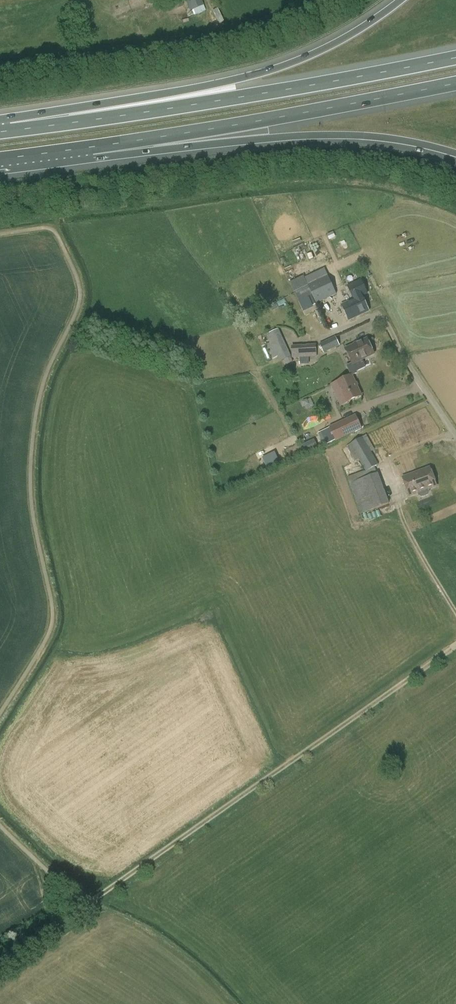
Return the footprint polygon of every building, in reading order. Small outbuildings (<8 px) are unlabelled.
[(200,0),(185,0),(190,11),(203,6),(200,0)] [(324,269),(304,278),(305,280),(308,286),(316,304),(316,305),(336,296),(327,277),(324,269)] [(351,301),(341,306),(348,321),(369,311),(362,296),(367,294),(360,279),(346,286),(352,297),(353,297),(355,299),(351,301)] [(273,360),(289,352),(279,331),(268,336),(272,344),(267,346),(273,360)] [(340,346),(336,338),(320,346),(324,354),(340,346)] [(359,343),(345,349),(351,363),(346,366),(351,376),(352,376),(357,374),(356,372),(366,368),(362,359),(374,354),(367,339),(359,343)] [(292,358),(316,357),(316,346),(291,347),(292,358)] [(361,396),(352,376),(351,376),(336,383),(345,403),(361,396)] [(360,429),(354,416),(329,428),(334,440),(360,429)] [(373,447),(366,435),(346,447),(355,462),(358,460),(366,473),(378,465),(371,452),(375,450),(373,447)] [(436,486),(429,468),(402,479),(409,496),(417,493),(418,496),(422,498),(427,495),(429,492),(428,489),(436,486)] [(350,484),(361,514),(389,504),(378,474),(350,484)]
